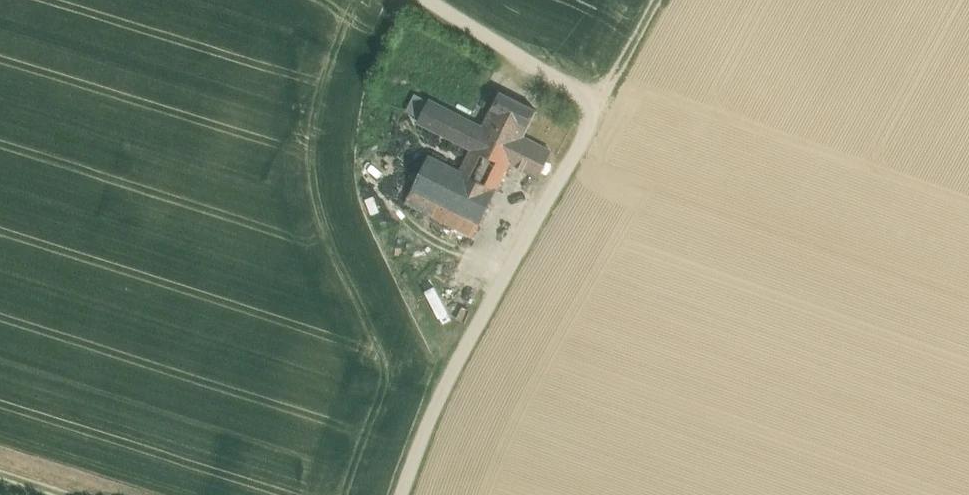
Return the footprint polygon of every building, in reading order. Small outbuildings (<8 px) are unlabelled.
[(408,204),(483,241),(520,167),(549,181),(564,151),(534,136),(547,111),(511,93),(495,125),(427,91),(412,120),(478,152),(471,166),(436,149),(408,204)]
